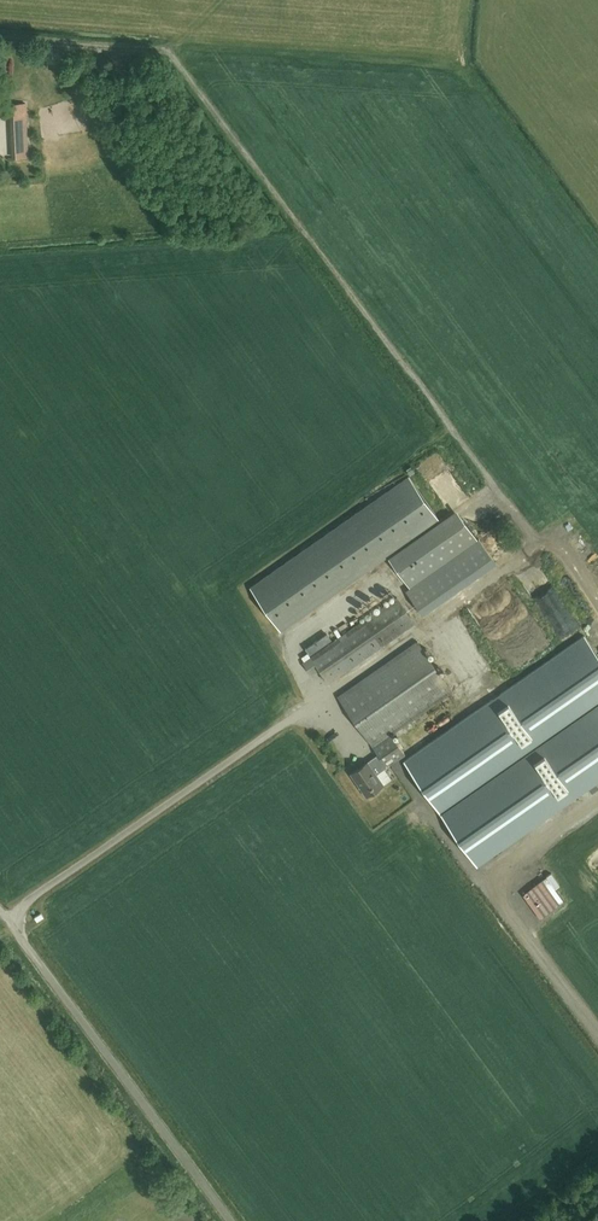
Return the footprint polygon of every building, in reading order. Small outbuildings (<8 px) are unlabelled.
[(26,103),(12,104),(15,157),(28,157),(26,103)] [(409,476),(250,587),(281,631),(439,520),(409,476)] [(495,563),(479,539),(478,540),(463,519),(395,567),(410,587),(406,590),(422,614),(495,563)] [(380,586),(385,597),(394,593),(389,582),(380,586)] [(318,668),(328,682),(414,622),(397,597),(310,657),(303,662),(311,674),(318,668)] [(501,637),(507,634),(500,622),(494,626),(501,637)] [(584,635),(404,761),(424,790),(422,791),(427,797),(428,796),(477,866),(597,781),(597,655),(584,635)] [(338,696),(373,746),(378,754),(350,773),(366,796),(383,784),(376,774),(405,754),(391,734),(452,691),(417,641),(338,696)] [(502,647),(514,671),(527,665),(515,641),(502,647)]
